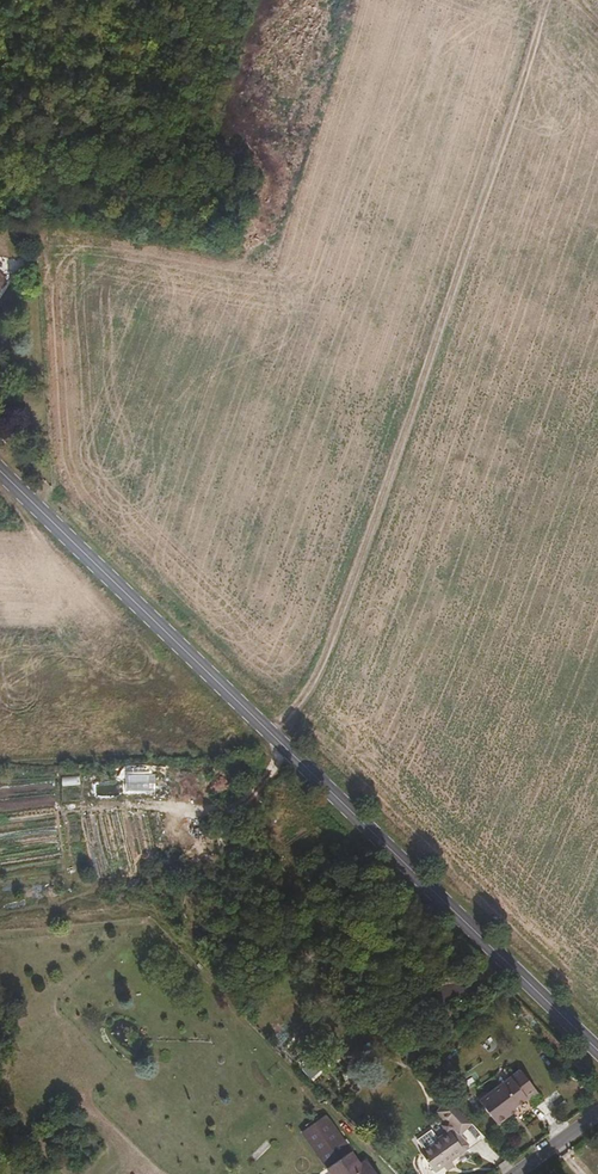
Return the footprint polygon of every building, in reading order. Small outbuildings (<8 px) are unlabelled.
[(14,285),(0,273),(0,303),(2,301),(6,305),(16,294),(11,289),(14,285)] [(526,1094),(543,1078),(526,1061),(478,1104),(498,1125),(527,1097),(526,1094)] [(469,1128),(448,1107),(440,1113),(461,1136),(469,1128)] [(467,1151),(453,1129),(421,1150),(436,1172),(467,1151)] [(366,1160),(354,1168),(350,1160),(336,1170),(339,1173),(377,1173),(366,1160)]
